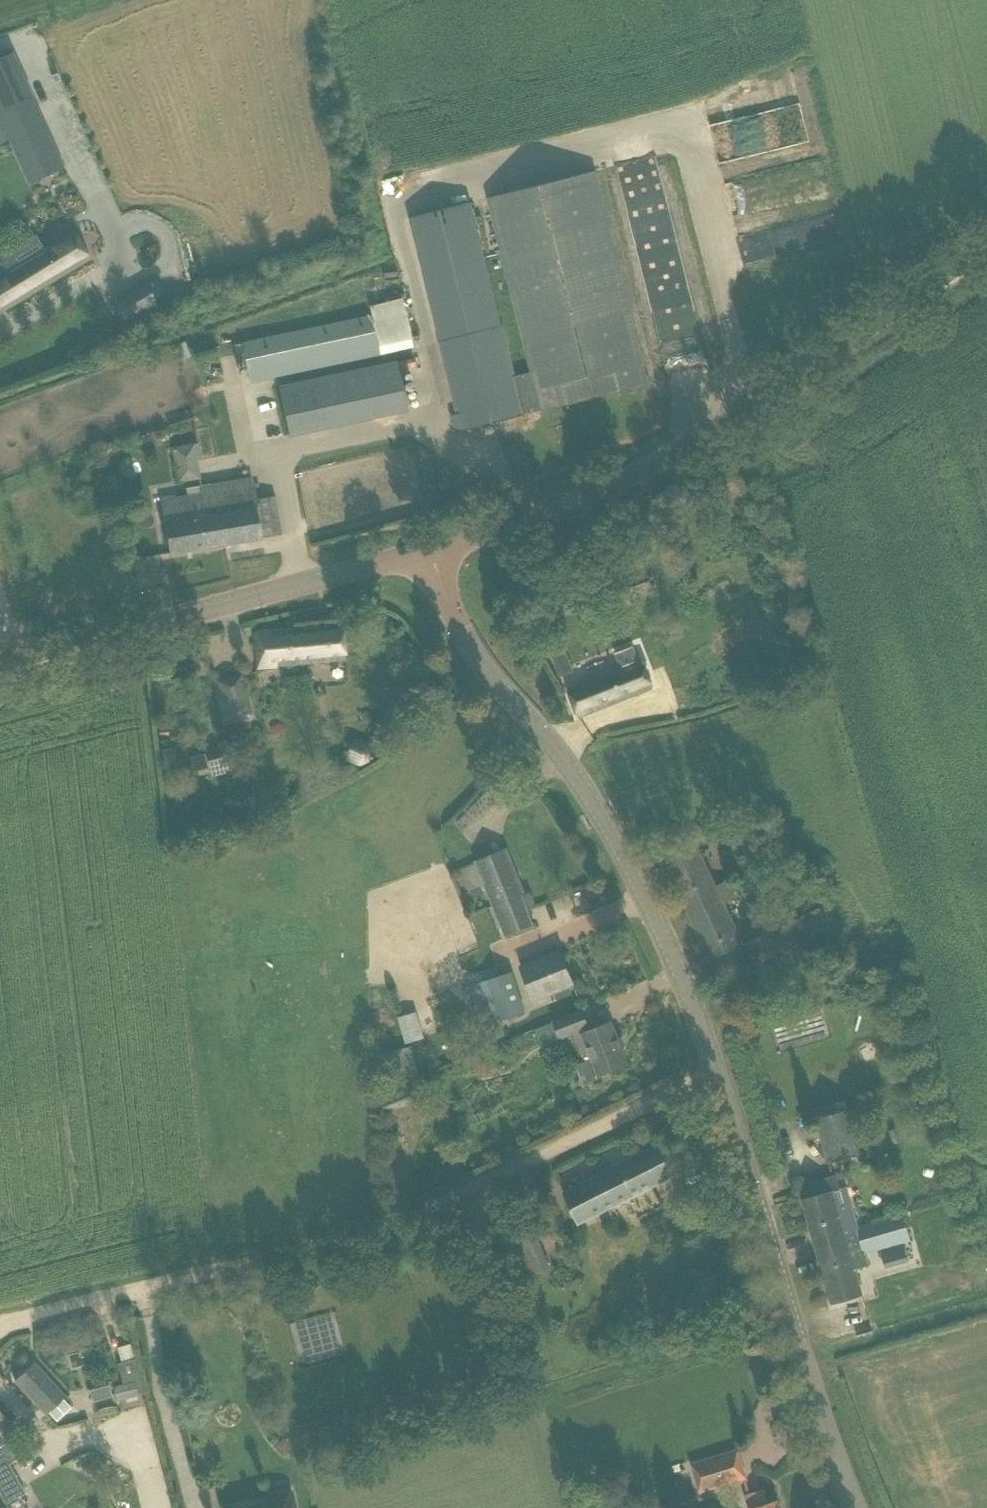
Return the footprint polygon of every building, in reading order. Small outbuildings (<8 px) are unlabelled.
[(33,94),(13,52),(0,58),(0,122),(28,184),(64,168),(32,95),(33,94)] [(514,374),(471,202),(410,217),(459,413),(452,415),(456,432),(466,430),(467,432),(471,431),(471,429),(524,415),(523,413),(541,408),(541,410),(645,384),(594,170),(487,197),(530,371),(514,374)] [(90,259),(73,231),(47,246),(40,235),(0,259),(0,261),(0,262),(0,312),(90,259)] [(371,314),(241,342),(249,381),(380,353),(412,346),(402,300),(370,307),(371,314)] [(277,384),(288,434),(407,409),(396,359),(277,384)] [(195,458),(193,443),(173,447),(175,462),(195,458)] [(199,492),(186,494),(189,515),(163,519),(169,554),(278,535),(275,515),(279,514),(275,495),(256,497),(252,474),(198,484),(199,492)] [(255,633),(258,667),(344,659),(342,625),(285,630),(285,633),(274,634),(274,631),(255,633)] [(616,653),(622,667),(569,688),(579,717),(653,688),(642,659),(638,661),(632,646),(616,653)] [(213,680),(224,725),(253,717),(241,672),(213,680)] [(348,760),(363,765),(370,762),(374,751),(370,742),(356,737),(346,740),(343,751),(348,760)] [(204,752),(191,756),(194,770),(208,767),(210,775),(232,769),(225,742),(203,748),(204,752)] [(734,842),(731,830),(708,835),(710,847),(734,842)] [(666,864),(711,960),(745,944),(724,901),(740,893),(731,877),(717,884),(699,848),(666,864)] [(475,862),(504,936),(533,924),(521,895),(525,893),(507,849),(475,862)] [(746,940),(757,963),(830,928),(819,905),(746,940)] [(519,967),(533,1000),(573,984),(560,950),(519,967)] [(466,985),(485,1041),(506,1034),(501,1019),(526,1011),(513,970),(466,985)] [(583,1010),(539,1027),(545,1042),(560,1036),(561,1038),(572,1033),(581,1030),(589,1027),(583,1010)] [(398,1017),(406,1043),(424,1037),(417,1012),(398,1017)] [(583,1062),(575,1065),(583,1085),(596,1080),(595,1076),(599,1074),(627,1063),(611,1023),(591,1030),(583,1033),(593,1058),(583,1062)] [(412,1047),(383,1054),(389,1080),(419,1073),(412,1047)] [(922,1068),(911,1070),(913,1077),(923,1075),(922,1068)] [(861,1153),(848,1108),(816,1116),(828,1161),(861,1153)] [(563,1193),(579,1224),(680,1173),(663,1142),(614,1167),(610,1159),(595,1167),(598,1175),(563,1193)] [(814,1196),(802,1199),(810,1228),(815,1245),(819,1257),(832,1304),(851,1298),(864,1294),(856,1268),(869,1264),(866,1252),(894,1244),(910,1239),(902,1212),(858,1224),(847,1185),(840,1187),(837,1176),(829,1178),(810,1183),(814,1196)] [(643,1192),(648,1206),(659,1202),(653,1188),(643,1192)] [(511,1243),(520,1261),(527,1277),(550,1267),(534,1233),(511,1243)] [(112,1386),(116,1401),(143,1394),(141,1389),(144,1389),(137,1359),(118,1363),(123,1383),(112,1386)] [(14,1380),(46,1414),(65,1396),(33,1362),(14,1380)] [(2,1438),(14,1427),(0,1412),(0,1435),(2,1438)] [(738,1450),(691,1465),(699,1492),(746,1477),(738,1450)] [(7,1506),(26,1495),(9,1463),(1,1467),(0,1467),(0,1494),(7,1506)] [(679,1464),(672,1466),(674,1472),(681,1470),(679,1464)] [(749,1507),(779,1507),(777,1500),(768,1503),(763,1489),(745,1494),(749,1507)]
